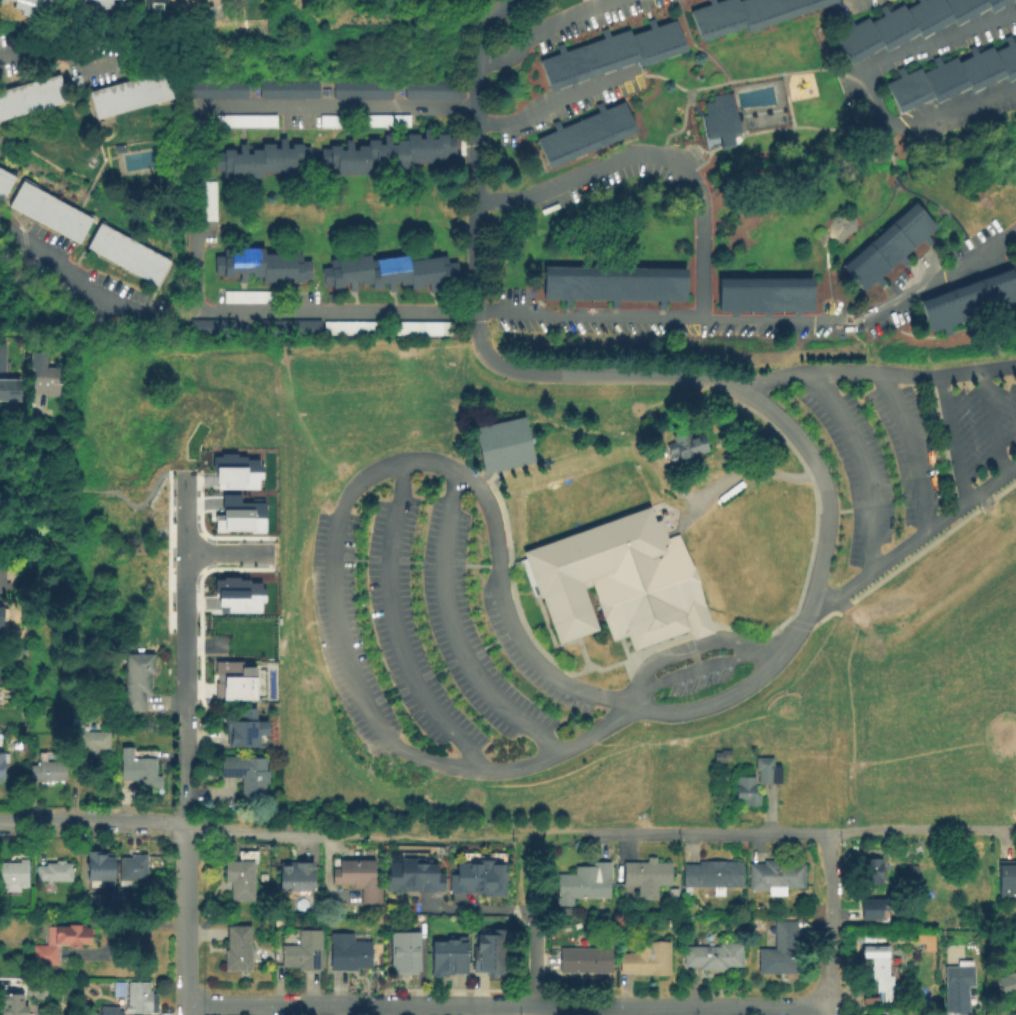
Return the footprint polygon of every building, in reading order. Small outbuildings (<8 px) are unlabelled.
[(5,7),(0,5),(0,0),(53,0),(48,15),(33,11),(30,19),(20,16),(21,12),(13,9),(15,3),(7,1),(5,7)] [(74,9),(73,0),(130,0),(112,2),(114,14),(92,16),(91,1),(84,2),(84,8),(74,9)] [(145,20),(145,0),(167,0),(166,20),(145,20)] [(708,5),(706,0),(714,0),(715,3),(723,0),(737,0),(738,2),(744,0),(840,0),(749,34),(746,26),(702,43),(690,12),(708,5)] [(917,3),(916,0),(1013,0),(992,13),(988,6),(956,26),(953,21),(923,39),(919,33),(888,52),(884,45),(851,65),(834,37),(846,30),(842,23),(850,18),(854,25),(867,17),(871,23),(883,16),(878,8),(884,4),(889,12),(903,3),(907,9),(917,3)] [(551,92),(539,61),(557,55),(554,46),(562,43),(565,53),(602,39),(599,31),(606,28),(609,37),(629,30),(632,36),(648,30),(645,21),(652,18),(656,28),(678,20),(689,51),(643,68),(640,60),(551,92)] [(1014,43),(1015,42),(1015,79),(1009,83),(1006,76),(973,93),(970,87),(936,104),(933,98),(901,114),(886,84),(898,78),(894,71),(901,67),(905,75),(919,68),(922,73),(935,67),(931,60),(938,56),(942,64),(955,57),(958,63),(971,56),(967,49),(974,46),(978,54),(991,47),(994,52),(1006,46),(1002,39),(1010,35),(1014,43)] [(96,120),(88,93),(165,72),(173,98),(96,120)] [(66,102),(0,121),(0,92),(58,75),(66,102)] [(247,99),(187,99),(187,83),(247,83),(247,99)] [(708,140),(701,116),(706,115),(703,105),(713,102),(711,97),(730,92),(741,132),(732,135),(734,142),(721,146),(719,136),(708,140)] [(549,171),(535,140),(554,132),(551,124),(558,121),(562,129),(597,114),(593,106),(601,103),(604,111),(624,102),(637,132),(549,171)] [(319,129),(318,116),(409,115),(409,128),(319,129)] [(275,128),(219,128),(219,116),(275,116),(275,128)] [(320,168),(320,150),(328,150),(328,146),(340,146),(340,150),(344,150),(344,141),(352,141),(352,150),(358,150),(357,146),(367,146),(367,140),(379,140),(379,145),(384,144),(384,135),(390,135),(390,144),(395,144),(395,140),(406,139),(406,133),(419,133),(419,138),(424,138),(424,129),(431,129),(431,138),(436,138),(436,133),(447,133),(447,138),(454,138),(455,157),(447,157),(447,165),(409,165),(409,170),(371,170),(372,176),(329,176),(329,168),(320,168)] [(302,163),(302,175),(264,175),(264,180),(222,180),(222,172),(214,172),(214,154),(223,154),(223,150),(235,150),(235,155),(239,154),(239,145),(246,145),(247,155),(251,155),(251,150),(261,150),(261,145),(275,145),(275,149),(279,149),(279,139),(286,139),(286,148),(291,148),(291,144),(304,144),(304,148),(310,148),(310,163),(302,163)] [(1,204),(0,203),(0,167),(16,176),(1,204)] [(78,245),(7,207),(21,181),(91,219),(78,245)] [(203,223),(202,182),(215,182),(215,222),(203,223)] [(937,229),(927,238),(932,243),(926,249),(920,243),(904,257),(909,263),(902,269),(898,264),(880,279),(886,285),(880,290),(874,284),(863,293),(842,268),(916,204),(937,229)] [(156,287),(85,249),(99,223),(170,262),(156,287)] [(310,281),(303,281),(303,285),(293,285),(292,280),(287,280),(287,288),(280,288),(279,280),(274,280),(274,285),(262,285),(262,278),(253,279),(252,273),(247,273),(247,283),(239,284),(239,273),(233,273),(234,279),(224,280),(224,276),(214,276),(213,258),(222,257),(222,250),(264,248),(264,256),(302,254),(302,261),(309,261),(310,281)] [(322,288),(318,271),(329,269),(327,262),(369,254),(371,262),(409,255),(410,263),(445,257),(446,264),(454,263),(458,281),(450,282),(451,288),(441,290),(440,282),(434,283),(436,293),(430,294),(428,283),(422,284),(423,290),(411,292),(410,286),(400,288),(399,283),(394,284),(395,292),(388,293),(387,284),(381,285),(382,289),(372,291),(371,285),(362,286),(361,281),(355,282),(356,291),(350,293),(348,282),(343,283),(344,289),(334,291),(333,286),(322,288)] [(686,302),(665,302),(665,310),(657,310),(657,301),(617,301),(617,311),(609,311),(609,301),(571,301),(571,310),(563,310),(563,301),(543,301),(543,268),(686,268),(686,302)] [(1012,269),(1015,280),(1015,303),(1010,305),(1013,312),(1005,315),(1002,307),(981,315),(983,321),(975,325),(972,317),(949,326),(952,334),(945,337),(942,329),(931,333),(920,304),(1012,269)] [(718,312),(718,280),(815,279),(815,312),(802,312),(802,316),(792,316),(792,312),(769,312),(769,316),(761,316),(761,311),(738,312),(738,317),(730,317),(730,312),(718,312)] [(270,305),(222,305),(222,292),(270,292),(270,305)] [(233,335),(187,335),(187,320),(233,319),(233,335)] [(320,337),(259,337),(259,321),(320,321),(320,337)] [(451,338),(326,339),(326,324),(451,323),(451,338)] [(58,398),(44,398),(44,393),(31,393),(32,370),(28,370),(29,345),(46,346),(45,367),(59,368),(58,398)] [(19,402),(0,401),(0,377),(19,378),(19,402)] [(484,475),(473,429),(525,416),(536,462),(484,475)] [(708,451),(678,462),(677,457),(669,459),(664,446),(672,443),(670,437),(687,431),(690,440),(702,435),(708,451)] [(209,451),(209,469),(214,469),(214,481),(203,481),(203,488),(257,489),(257,479),(261,479),(261,464),(257,464),(257,458),(245,458),(245,455),(235,455),(235,453),(219,453),(219,451),(209,451)] [(204,495),(238,495),(238,497),(245,497),(245,503),(251,503),(251,507),(262,507),(262,532),(215,532),(215,502),(203,502),(204,495)] [(558,645),(541,599),(539,600),(522,554),(649,508),(654,523),(659,521),(666,539),(677,535),(713,633),(693,640),(689,631),(632,651),(626,636),(610,642),(590,587),(583,590),(598,631),(558,645)] [(214,575),(261,575),(261,606),(214,607),(214,575)] [(144,712),(123,712),(123,656),(154,656),(154,676),(149,676),(149,696),(144,696),(144,712)] [(212,660),(240,660),(240,666),(253,666),(253,699),(214,699),(214,682),(222,682),(222,673),(212,673),(212,660)] [(258,749),(225,748),(226,718),(229,718),(229,715),(238,715),(238,709),(257,709),(257,724),(269,724),(269,737),(258,737),(258,749)] [(108,753),(97,753),(97,760),(73,760),(73,734),(108,734),(108,753)] [(161,790),(138,791),(138,784),(121,784),(121,749),(131,749),(131,760),(154,760),(154,777),(161,777),(161,790)] [(730,751),(730,766),(713,766),(713,754),(719,754),(719,751),(730,751)] [(241,804),(240,779),(220,779),(220,757),(243,757),(243,760),(264,759),(264,772),(268,772),(268,787),(264,787),(265,804),(241,804)] [(780,784),(757,784),(757,771),(754,771),(754,758),(772,758),(772,767),(780,767),(780,784)] [(65,784),(29,783),(29,768),(38,768),(38,764),(65,764),(65,784)] [(759,806),(742,807),(742,800),(735,800),(735,778),(752,778),(752,786),(755,786),(755,796),(759,796),(759,806)] [(253,901),(229,901),(229,882),(224,882),(224,861),(237,861),(237,851),(256,851),(256,863),(253,863),(253,901)] [(113,888),(103,887),(103,881),(87,881),(87,853),(113,853),(113,888)] [(145,881),(118,881),(119,858),(129,859),(129,856),(145,856),(145,881)] [(881,884),(861,884),(860,857),(881,856),(881,860),(884,860),(884,878),(881,878),(881,884)] [(655,898),(637,898),(637,886),(622,886),(622,862),(645,862),(645,858),(654,858),(654,863),(670,863),(670,885),(655,885),(655,898)] [(1,887),(0,887),(0,864),(17,864),(18,859),(26,859),(26,886),(18,886),(18,894),(1,894),(1,887)] [(444,893),(385,893),(385,863),(399,863),(399,859),(423,859),(423,865),(438,865),(438,875),(444,875),(444,893)] [(360,905),(360,890),(351,890),(351,886),(331,886),(331,869),(339,869),(339,860),(374,861),(374,876),(380,876),(380,905),(360,905)] [(999,861),(1015,860),(1015,898),(1000,898),(999,861)] [(72,883),(35,883),(35,868),(45,868),(45,865),(53,865),(53,861),(63,861),(63,865),(72,865),(72,883)] [(504,898),(487,898),(487,894),(449,895),(449,876),(456,876),(456,864),(477,864),(477,861),(494,861),(494,865),(504,865),(504,898)] [(785,897),(766,897),(766,892),(747,892),(747,865),(762,865),(762,861),(781,861),(781,864),(804,864),(804,889),(785,889),(785,897)] [(313,891),(279,891),(279,862),(313,862),(313,891)] [(571,906),(554,906),(554,896),(556,896),(556,874),(573,874),(573,867),(591,867),(591,862),(609,862),(610,898),(571,898),(571,906)] [(741,888),(723,888),(723,897),(711,897),(711,887),(689,887),(689,896),(682,896),(682,865),(697,865),(697,862),(741,862),(741,888)] [(677,889),(677,903),(667,903),(667,889),(677,889)] [(106,900),(123,901),(124,891),(107,891),(106,900)] [(859,916),(859,896),(887,897),(887,908),(881,908),(880,917),(859,916)] [(798,976),(757,975),(757,949),(773,949),(773,921),(798,922),(798,976)] [(57,965),(32,966),(31,946),(46,945),(46,926),(84,925),(84,929),(91,928),(91,945),(80,945),(80,949),(68,950),(68,945),(57,945),(57,965)] [(251,970),(224,970),(223,951),(226,951),(226,926),(250,925),(251,970)] [(506,979),(486,979),(486,972),(471,972),(472,946),(477,946),(477,935),(493,936),(493,930),(506,930),(506,979)] [(298,972),(298,967),(281,967),(281,945),(297,945),(297,931),(321,931),(321,972),(298,972)] [(416,976),(394,977),(394,973),(390,973),(390,933),(419,933),(420,972),(416,972),(416,976)] [(329,972),(329,934),(353,934),(353,942),(371,943),(371,969),(355,969),(355,973),(329,972)] [(467,975),(448,974),(448,979),(430,978),(431,943),(448,943),(448,940),(456,941),(456,938),(464,938),(464,945),(467,945),(467,975)] [(669,977),(619,977),(619,955),(634,955),(634,947),(646,947),(646,942),(669,942),(669,977)] [(891,1004),(877,1004),(877,996),(875,996),(875,980),(870,980),(870,956),(861,956),(861,943),(887,943),(886,988),(891,988),(891,1004)] [(743,968),(726,968),(726,972),(699,972),(699,968),(683,968),(683,948),(719,948),(719,944),(743,944),(743,968)] [(611,975),(559,975),(559,948),(612,949),(611,975)] [(1004,957),(1015,953),(1015,964),(1007,967),(1004,957)] [(968,988),(969,1014),(956,1014),(956,1013),(946,1014),(944,968),(961,967),(961,960),(974,960),(975,988),(968,988)] [(997,979),(1015,973),(1015,995),(1004,999),(997,979)] [(26,997),(25,981),(45,981),(46,996),(40,996),(40,1001),(33,1001),(32,997),(26,997)] [(152,1013),(124,1014),(124,1006),(127,1006),(127,982),(148,982),(148,991),(151,991),(152,1013)] [(124,983),(124,998),(112,998),(112,983),(124,983)] [(27,1008),(27,1014),(2,1014),(1,996),(21,996),(21,1008),(27,1008)] [(121,1006),(99,1006),(98,1014),(121,1014),(121,1006)]
